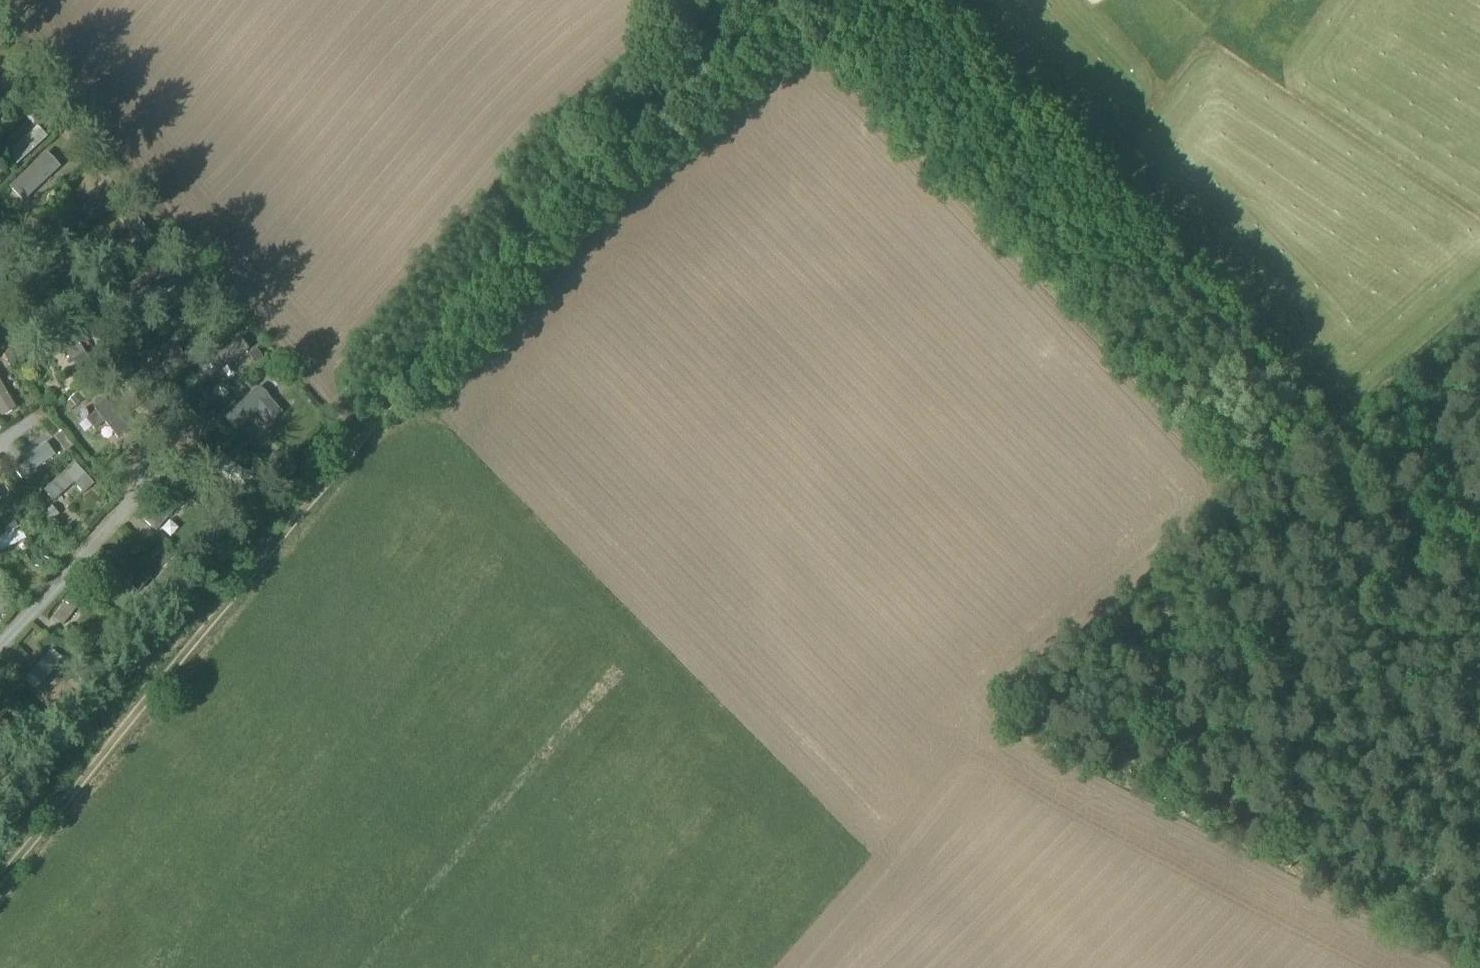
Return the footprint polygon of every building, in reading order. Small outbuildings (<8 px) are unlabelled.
[(43,127),(14,153),(26,167),(55,140),(43,127)] [(32,202),(68,173),(52,153),(27,174),(32,181),(22,190),(32,202)] [(100,219),(120,207),(111,191),(91,203),(100,219)] [(195,327),(201,323),(194,313),(188,317),(195,327)] [(242,336),(213,358),(225,373),(253,350),(242,336)] [(76,394),(68,401),(74,408),(82,402),(76,394)] [(67,439),(59,445),(65,453),(73,447),(67,439)] [(277,451),(267,460),(275,468),(285,460),(277,451)] [(47,508),(40,514),(48,523),(55,517),(47,508)] [(11,517),(1,523),(6,534),(17,528),(11,517)]
